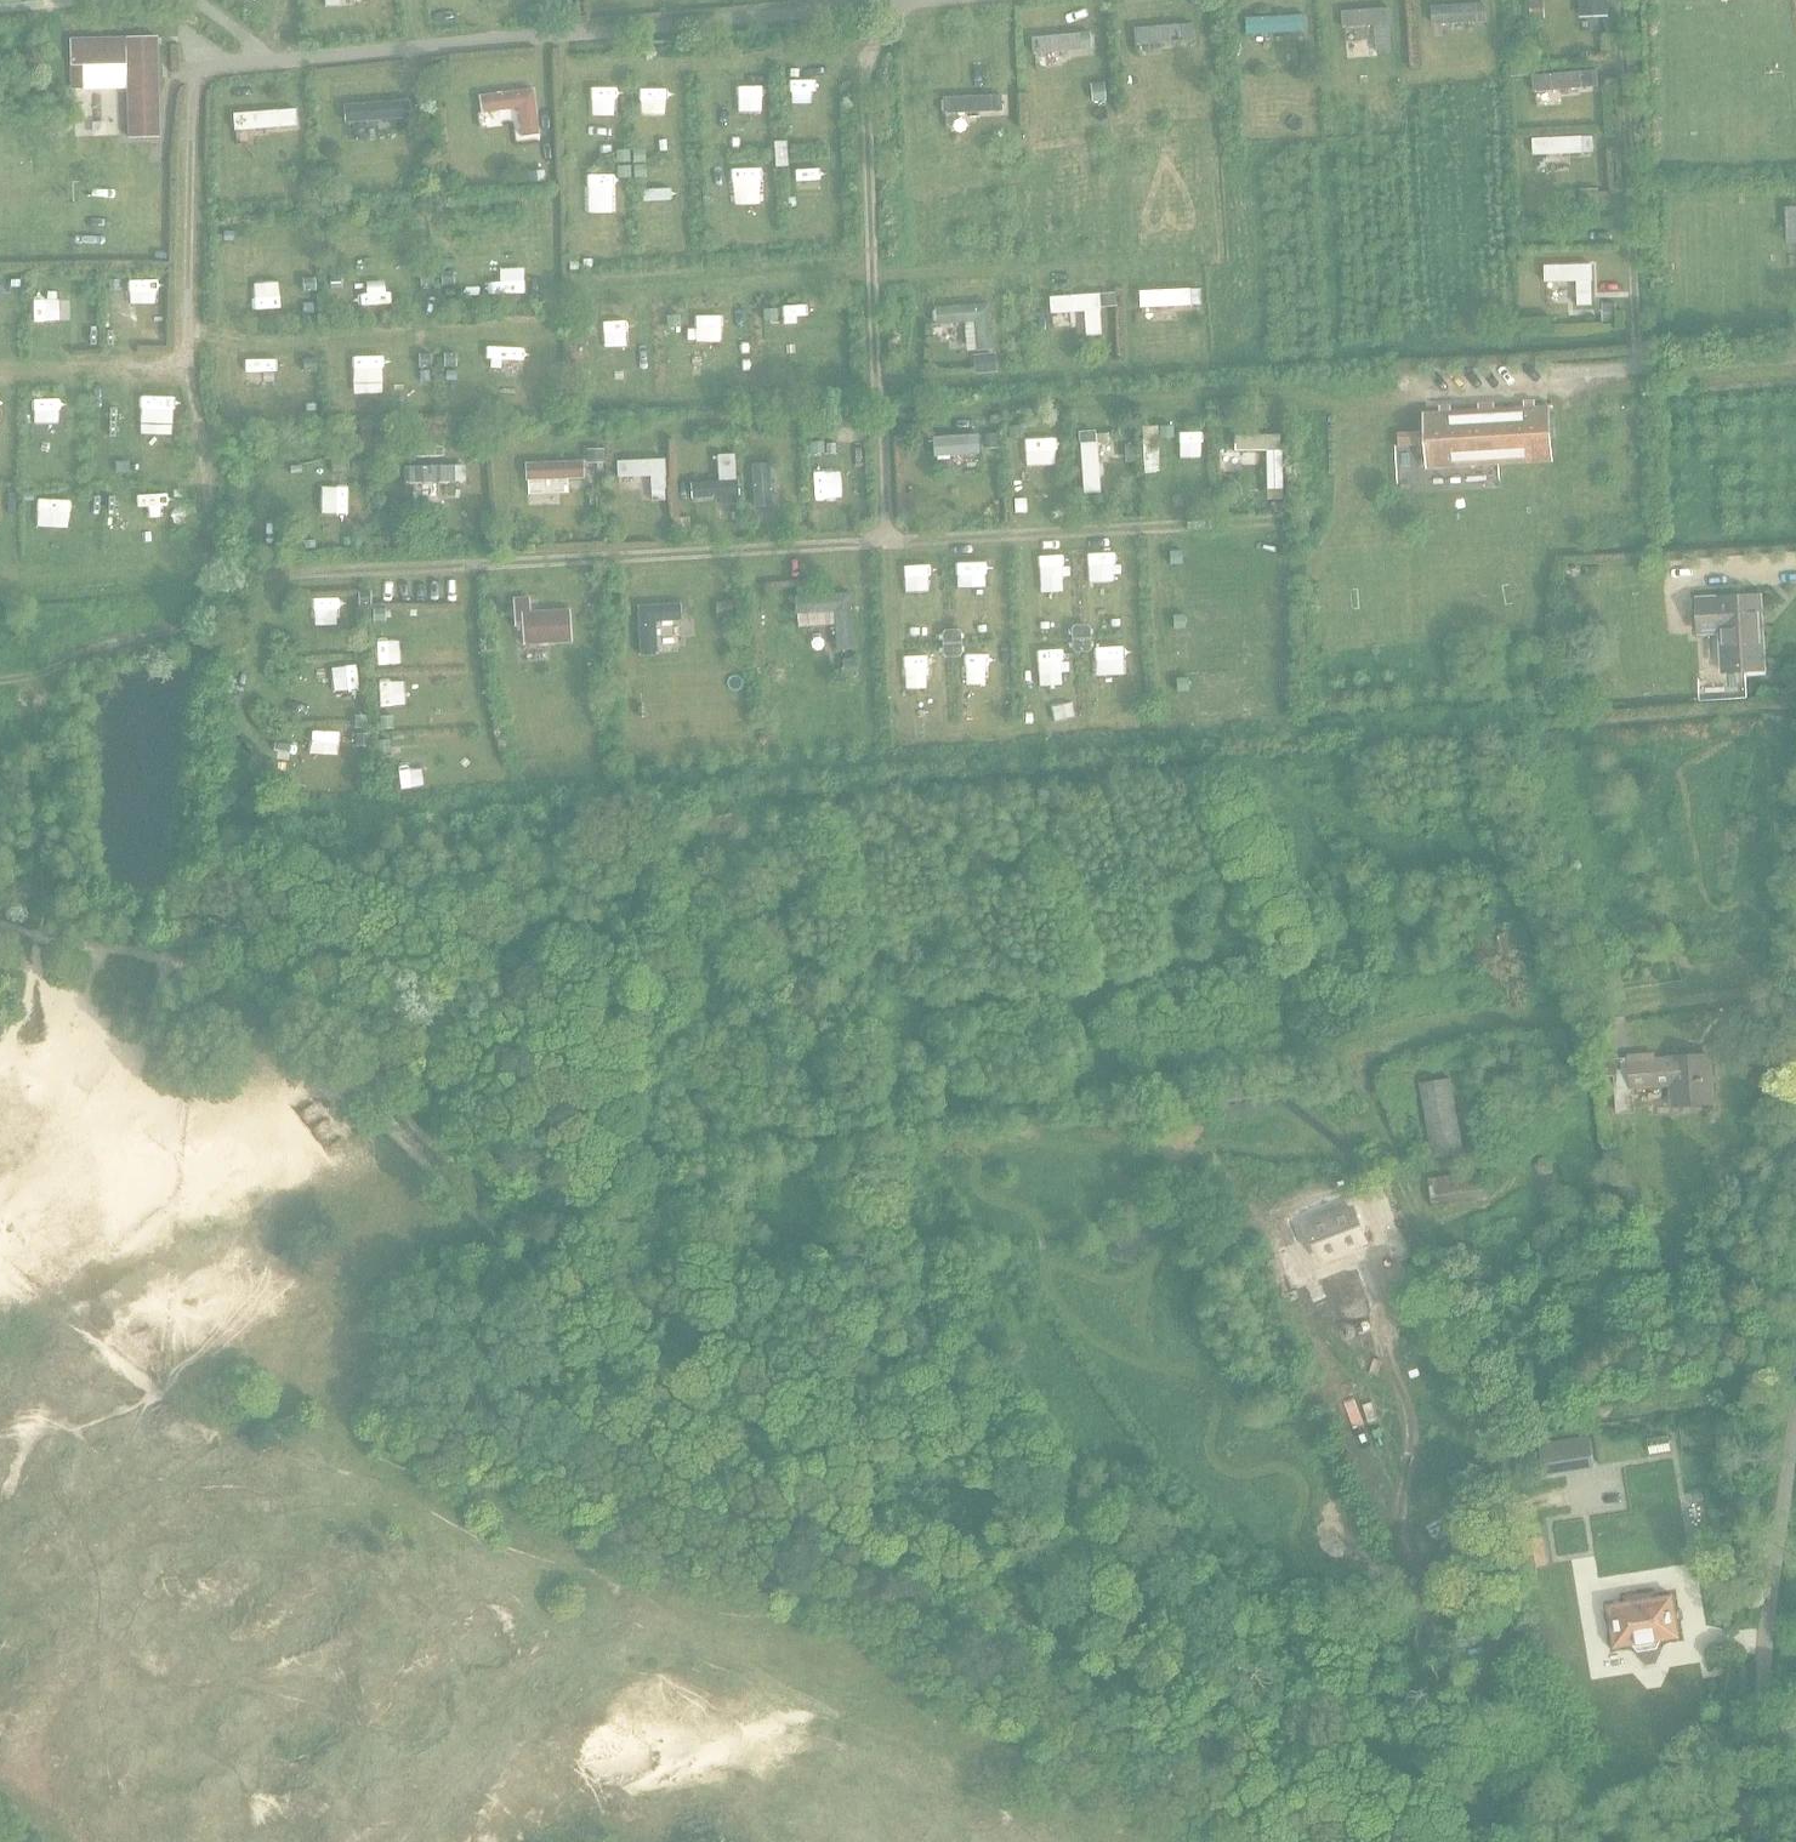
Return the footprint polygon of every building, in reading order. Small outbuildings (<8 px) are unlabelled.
[(1584,16),(1610,14),(1609,0),(1583,0),(1584,16)] [(1433,24),(1487,20),(1485,2),(1431,5),(1433,24)] [(1391,23),(1390,7),(1342,10),(1343,27),(1374,25),(1376,52),(1392,51),(1390,24),(1391,23)] [(1303,30),(1302,13),(1244,16),(1245,33),(1303,30)] [(1133,27),(1135,44),(1193,39),(1191,23),(1133,27)] [(1032,53),(1080,48),(1080,49),(1092,48),(1090,31),(1031,37),(1032,53)] [(159,115),(156,47),(142,47),(141,36),(70,38),(71,63),(70,63),(71,89),(85,88),(85,65),(127,64),(128,116),(159,115)] [(1598,85),(1597,69),(1532,74),(1534,90),(1598,85)] [(533,88),(480,95),(482,112),(518,107),(521,136),(538,134),(533,88)] [(990,95),(942,97),(943,113),(1001,110),(1001,95),(990,95)] [(344,122),(410,117),(408,99),(343,104),(344,122)] [(235,129),(296,124),(295,107),(233,113),(235,129)] [(1533,154),(1583,152),(1583,151),(1594,151),(1593,136),(1582,136),(1582,135),(1532,137),(1533,154)] [(787,165),(785,140),(774,141),(775,166),(787,165)] [(665,189),(664,174),(613,176),(614,191),(648,189),(648,195),(655,194),(654,189),(665,189)] [(1788,241),(1795,241),(1795,205),(1787,205),(1788,241)] [(1593,280),(1592,263),(1544,264),(1545,281),(1576,280),(1577,305),(1593,304),(1592,280),(1593,280)] [(1139,307),(1190,305),(1190,304),(1200,304),(1200,288),(1189,289),(1189,288),(1138,290),(1139,307)] [(1098,293),(1049,297),(1050,313),(1084,311),(1086,335),(1101,334),(1098,293)] [(964,322),(966,350),(976,349),(976,350),(994,349),(989,301),(934,306),(935,324),(964,322)] [(1426,414),(1430,463),(1554,454),(1550,405),(1426,414)] [(1159,471),(1158,425),(1142,426),(1144,472),(1159,471)] [(1013,429),(1013,440),(1010,441),(1013,493),(1029,492),(1027,441),(1049,441),(1049,429),(1013,429)] [(1095,441),(1081,442),(1084,479),(1099,478),(1096,442),(1108,441),(1108,432),(1095,433),(1095,441)] [(933,456),(979,452),(977,433),(932,437),(933,456)] [(1221,450),(1265,450),(1265,435),(1221,435),(1221,450)] [(691,497),(719,496),(720,503),(738,502),(737,495),(739,495),(738,479),(736,479),(734,454),(717,454),(719,481),(690,482),(691,497)] [(832,505),(831,454),(813,454),(814,505),(832,505)] [(526,480),(584,477),(583,459),(525,462),(526,480)] [(770,462),(752,463),(754,506),(772,505),(770,462)] [(404,482),(465,480),(465,464),(404,466),(404,482)] [(1519,524),(1518,510),(1496,511),(1497,526),(1519,524)] [(1099,593),(1100,630),(1117,630),(1114,574),(1059,576),(1060,594),(1099,593)] [(853,648),(850,592),(793,595),(795,613),(796,613),(797,626),(834,624),(836,649),(853,648)] [(523,644),(571,641),(569,607),(530,610),(529,595),(512,597),(514,626),(522,626),(523,644)] [(1726,665),(1764,663),(1760,595),(1699,599),(1700,624),(1723,623),(1726,665)] [(681,620),(681,603),(638,605),(640,655),(658,654),(656,621),(681,620)] [(1690,1060),(1653,1063),(1652,1052),(1627,1054),(1627,1056),(1600,1059),(1601,1076),(1614,1075),(1617,1113),(1635,1111),(1633,1088),(1655,1087),(1656,1089),(1672,1088),(1674,1106),(1713,1103),(1709,1058),(1690,1059),(1690,1060)] [(1420,1082),(1431,1157),(1464,1152),(1452,1077),(1420,1082)] [(1428,1177),(1432,1206),(1485,1198),(1481,1170),(1428,1177)] [(1365,1235),(1352,1206),(1310,1225),(1323,1253),(1365,1235)] [(1564,1463),(1560,1442),(1540,1446),(1543,1467),(1564,1463)] [(1545,1564),(1543,1551),(1526,1554),(1528,1567),(1545,1564)] [(1674,1600),(1654,1603),(1653,1595),(1625,1599),(1626,1607),(1609,1610),(1615,1648),(1631,1646),(1637,1653),(1658,1650),(1663,1641),(1680,1638),(1674,1600)]
